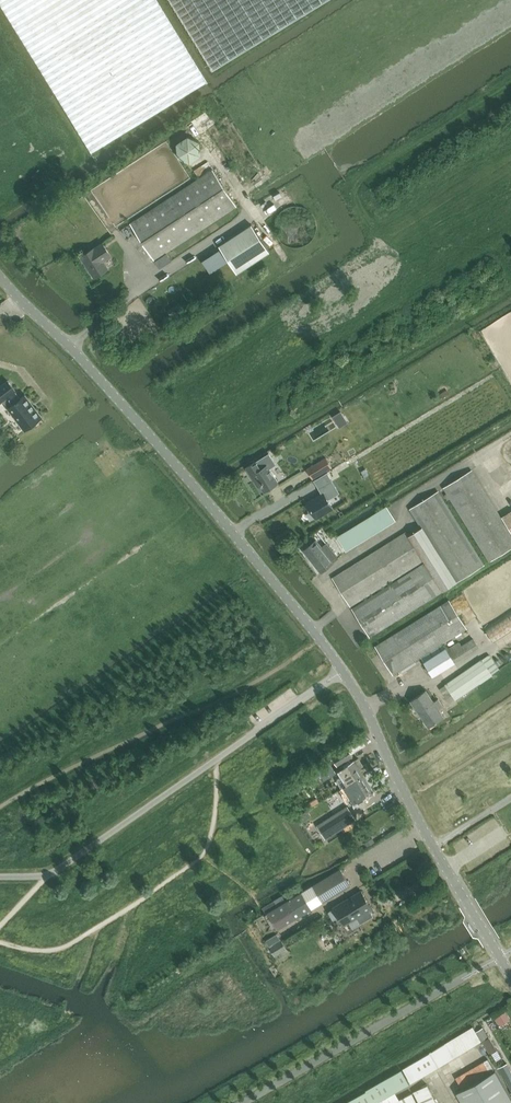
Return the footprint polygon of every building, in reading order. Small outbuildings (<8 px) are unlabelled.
[(92,153),(208,82),(157,0),(0,0),(0,4),(92,153)] [(213,70),(328,0),(170,0),(213,70)] [(155,261),(238,206),(214,170),(130,224),(155,261)] [(252,224),(219,245),(237,273),(270,252),(252,224)] [(95,278),(109,269),(104,261),(112,256),(103,242),(95,248),(95,247),(81,257),(95,278)] [(220,250),(203,261),(211,274),(228,262),(220,250)] [(8,397),(13,404),(8,408),(25,430),(42,417),(25,395),(21,398),(15,391),(16,391),(8,380),(0,387),(0,403),(8,397)] [(269,453),(246,468),(247,470),(254,481),(257,479),(265,491),(279,482),(270,469),(277,465),(269,453)] [(326,457),(307,469),(313,479),(332,468),(326,457)] [(510,548),(510,532),(472,470),(444,488),(490,562),(510,548)] [(307,504),(305,505),(309,512),(311,511),(316,520),(335,509),(329,499),(340,493),(328,472),(314,480),(322,493),(306,502),(307,504)] [(410,510),(422,528),(456,583),(485,565),(439,491),(410,510)] [(346,551),(396,520),(387,506),(338,537),(346,551)] [(422,528),(409,536),(425,561),(444,591),(456,583),(422,528)] [(333,578),(352,608),(425,561),(409,536),(406,531),(333,578)] [(339,557),(334,551),(327,542),(322,547),(317,540),(304,550),(321,572),(334,562),(334,561),(339,557)] [(425,561),(352,608),(370,637),(444,591),(425,561)] [(394,675),(421,657),(444,643),(468,628),(450,600),(375,646),(394,675)] [(486,629),(494,641),(510,630),(510,613),(486,629)] [(459,642),(448,649),(456,661),(479,647),(474,638),(462,646),(459,642)] [(444,643),(421,657),(433,676),(456,661),(448,649),(444,643)] [(490,655),(446,684),(440,688),(451,703),(500,669),(490,655)] [(429,727),(444,716),(439,709),(444,706),(439,698),(434,701),(426,690),(411,701),(429,727)] [(338,766),(353,757),(347,747),(332,757),(338,766)] [(347,785),(364,775),(360,768),(364,766),(359,758),(338,771),(341,776),(342,777),(343,778),(343,779),(344,780),(344,781),(345,781),(345,782),(346,783),(346,784),(347,784),(347,785)] [(318,771),(302,781),(305,787),(322,777),(324,781),(336,774),(330,763),(318,771)] [(373,790),(364,775),(347,785),(346,786),(345,787),(346,787),(346,788),(347,789),(347,790),(348,791),(348,792),(349,792),(349,793),(349,794),(350,794),(350,795),(351,795),(351,796),(352,797),(352,798),(353,798),(353,799),(353,800),(354,800),(354,801),(355,801),(355,802),(373,790)] [(338,779),(338,780),(338,782),(338,783),(339,783),(339,784),(340,785),(340,786),(341,786),(341,787),(341,788),(341,789),(341,790),(341,791),(342,792),(343,795),(344,795),(344,796),(345,797),(345,798),(346,798),(346,799),(347,800),(347,801),(348,802),(349,804),(350,805),(350,804),(351,804),(352,804),(352,803),(353,803),(354,802),(355,802),(355,801),(354,801),(354,800),(353,800),(353,799),(353,798),(352,798),(352,797),(351,796),(351,795),(350,795),(350,794),(349,794),(349,793),(349,792),(348,792),(348,791),(347,790),(347,789),(346,788),(346,787),(345,787),(346,786),(347,785),(347,784),(346,784),(346,783),(345,782),(345,781),(344,781),(344,780),(343,779),(343,778),(342,777),(341,776),(340,777),(339,777),(339,778),(338,778),(338,779)] [(355,819),(348,807),(318,825),(326,838),(355,819)] [(308,810),(296,817),(300,823),(312,816),(308,810)] [(372,837),(365,842),(368,846),(375,842),(372,837)] [(350,884),(342,870),(341,869),(314,885),(323,901),(350,884)] [(334,908),(328,911),(333,920),(339,916),(339,917),(340,916),(344,914),(349,922),(350,922),(353,928),(374,915),(370,909),(372,908),(361,890),(334,907),(334,908)] [(269,913),(278,928),(311,908),(302,892),(269,913)] [(282,940),(270,947),(275,955),(287,949),(282,940)] [(505,1011),(496,1017),(500,1026),(510,1020),(505,1011)] [(481,1023),(488,1034),(499,1027),(493,1016),(481,1023)] [(403,1068),(411,1082),(482,1041),(476,1031),(473,1027),(403,1068)] [(483,1027),(476,1031),(482,1041),(490,1054),(498,1050),(490,1037),(489,1037),(483,1027)] [(488,1059),(456,1077),(463,1089),(495,1071),(488,1059)] [(508,1064),(499,1068),(504,1078),(505,1078),(510,1089),(510,1070),(508,1064)] [(371,1089),(366,1091),(346,1102),(377,1102),(410,1084),(402,1070),(371,1089)] [(457,1092),(463,1102),(510,1102),(510,1098),(495,1070),(495,1071),(463,1089),(457,1092)] [(415,1092),(421,1102),(437,1102),(428,1085),(415,1092)] [(415,1092),(393,1102),(421,1102),(415,1092)]
